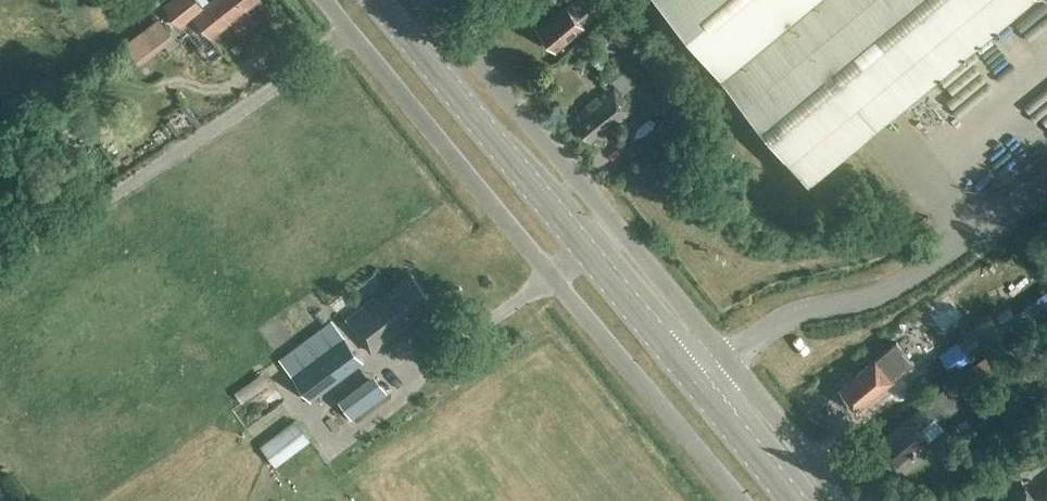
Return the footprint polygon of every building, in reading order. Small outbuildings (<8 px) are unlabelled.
[(150,10),(160,2),(159,0),(142,0),(150,10)] [(199,0),(168,0),(162,5),(168,14),(179,26),(193,17),(205,7),(199,0)] [(205,7),(193,17),(210,38),(257,0),(214,0),(205,7)] [(577,19),(597,4),(594,0),(573,0),(566,6),(577,19)] [(1023,0),(660,0),(808,178),(929,78),(1023,0)] [(577,19),(566,6),(538,28),(556,50),(584,28),(577,19)] [(174,38),(159,18),(124,44),(139,65),(174,38)] [(669,83),(649,100),(663,116),(656,123),(667,136),(673,130),(687,118),(677,108),(685,101),(669,83)] [(634,113),(616,92),(609,84),(570,117),(590,140),(610,124),(615,130),(634,113)] [(432,304),(413,279),(409,274),(374,300),(372,297),(344,317),(371,353),(409,324),(408,322),(432,304)] [(1046,303),(1046,289),(1004,321),(1011,330),(1046,303)] [(363,363),(333,322),(279,360),(312,402),(363,363)] [(820,327),(810,334),(821,350),(831,343),(820,327)] [(920,356),(933,338),(921,330),(909,348),(920,356)] [(895,343),(840,389),(857,409),(912,364),(895,343)] [(932,370),(939,377),(948,369),(941,361),(932,370)] [(980,361),(962,373),(951,381),(973,414),(990,403),(978,384),(990,377),(980,361)] [(233,392),(241,402),(269,382),(261,371),(233,392)] [(338,401),(348,413),(351,418),(385,391),(372,374),(338,401)] [(927,439),(923,434),(919,429),(933,417),(938,423),(961,405),(946,387),(909,416),(910,417),(882,439),(900,461),(927,439)] [(259,446),(274,466),(309,438),(294,419),(259,446)] [(1036,499),(1019,477),(993,498),(991,497),(987,500),(1046,500),(1046,490),(1036,499)]
